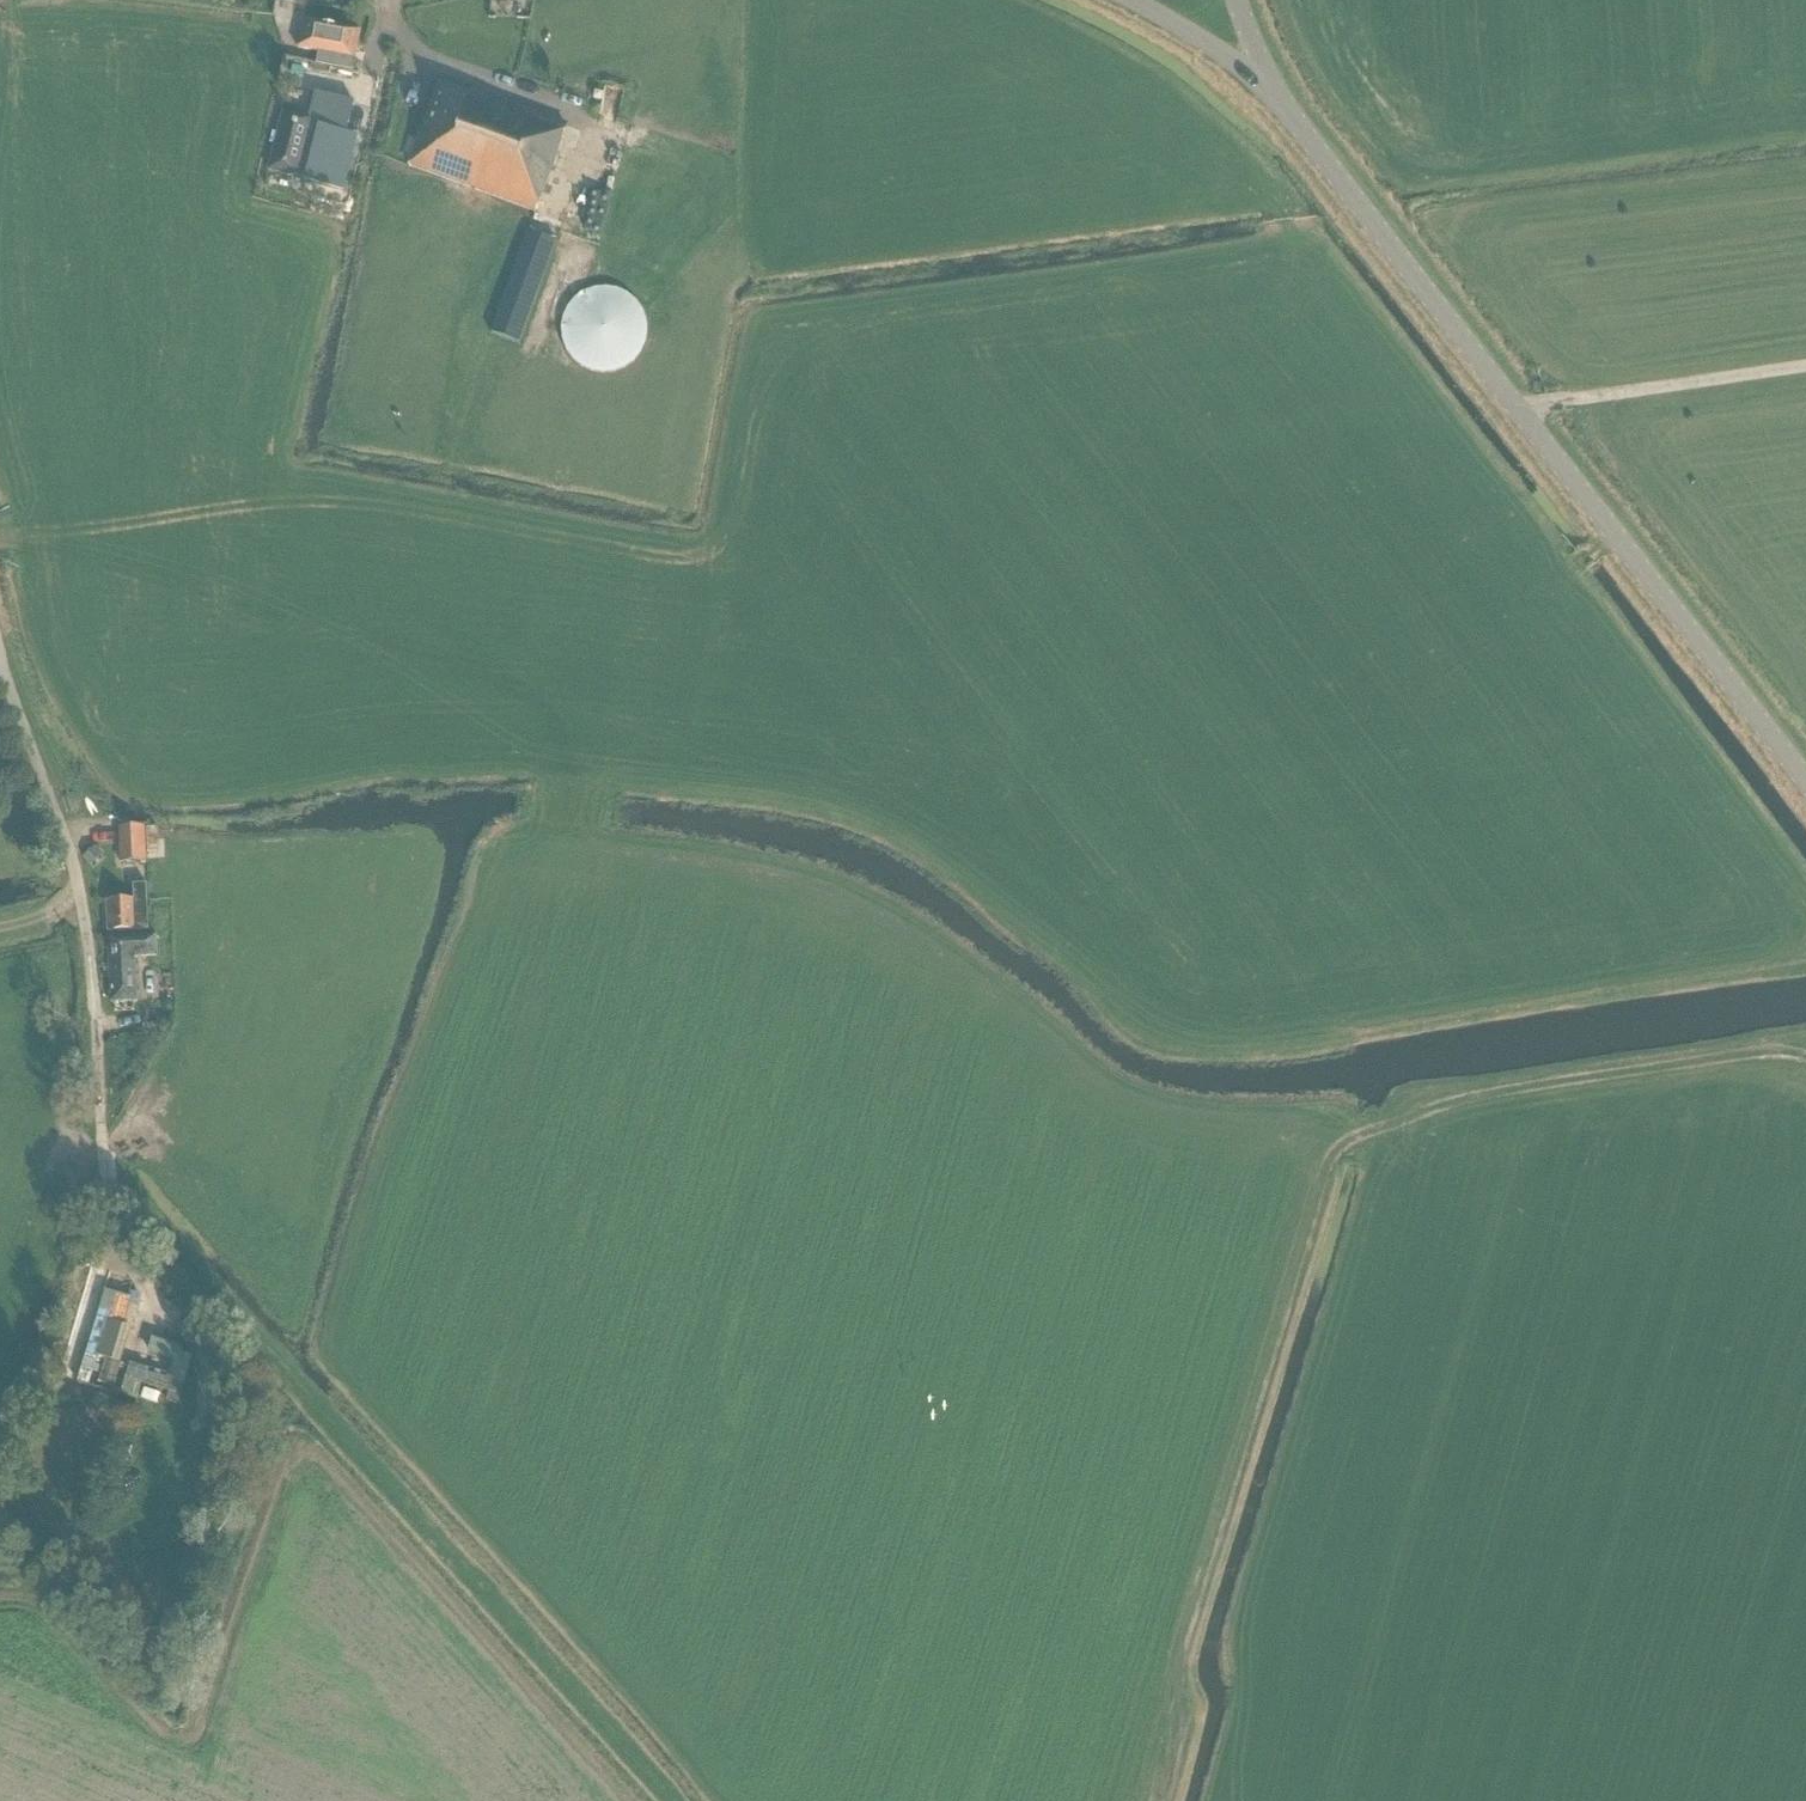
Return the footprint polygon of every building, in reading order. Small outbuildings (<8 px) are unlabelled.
[(317,64),(352,71),(355,59),(356,60),(362,31),(305,20),(299,48),(319,52),(317,64)] [(410,166),(536,212),(567,126),(472,91),(471,94),(439,83),(410,166)] [(338,121),(343,103),(343,101),(318,94),(311,120),(282,113),(268,169),(331,185),(348,189),(358,146),(342,142),(342,141),(341,140),(345,123),(338,121)] [(492,333),(520,343),(555,241),(527,231),(492,333)] [(647,332),(648,327),(647,323),(646,319),(645,314),(644,310),(642,306),(639,303),(636,299),(634,297),(631,294),(627,292),(625,290),(622,289),(619,288),(616,287),(612,286),(606,285),(603,285),(597,286),(594,287),(590,288),(587,289),(583,291),(580,294),(577,295),(574,298),(571,302),(568,305),(567,308),(565,312),(564,316),(563,319),(562,324),(562,328),(562,331),(562,335),(563,340),(565,344),(567,348),(569,352),(572,356),(575,359),(577,361),(582,364),(586,367),(588,368),(592,369),(595,370),(601,371),(606,371),(610,371),(615,370),(617,369),(622,368),(626,366),(629,363),(634,359),(636,357),(639,354),(641,350),(644,346),(645,344),(646,339),(647,336),(647,332)] [(120,863),(146,862),(145,826),(118,827),(120,863)] [(107,902),(109,932),(150,930),(148,884),(134,885),(135,900),(107,902)] [(136,957),(154,956),(157,955),(156,935),(152,935),(108,937),(111,1002),(137,1001),(136,957)] [(121,1362),(130,1328),(108,1321),(97,1355),(105,1358),(121,1362)] [(113,1387),(121,1362),(105,1358),(98,1382),(113,1387)] [(143,1374),(130,1370),(128,1376),(123,1396),(136,1399),(143,1374)]
